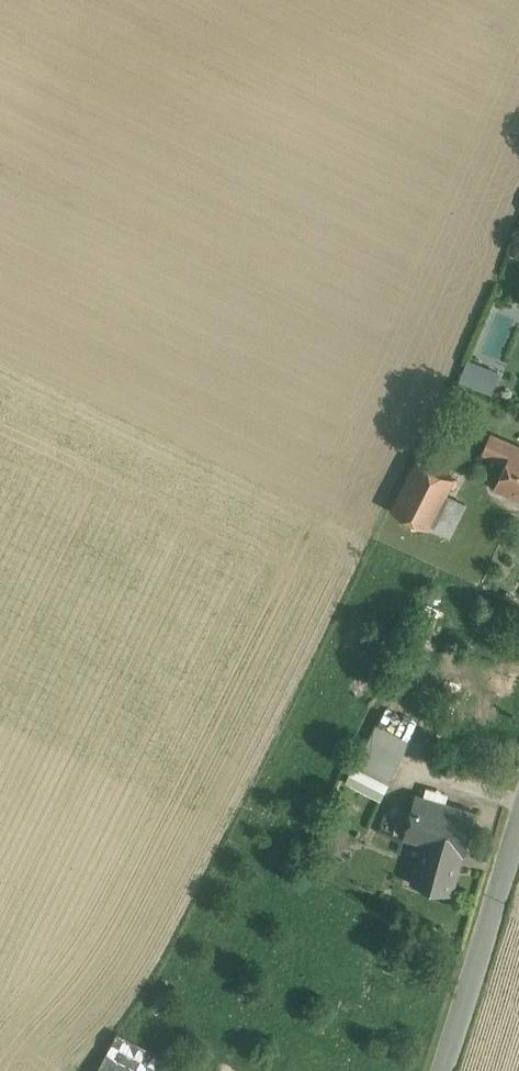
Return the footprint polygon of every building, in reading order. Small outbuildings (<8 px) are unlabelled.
[(492,392),(501,370),(469,357),(460,379),(492,392)] [(510,458),(518,438),(493,427),(484,447),(510,458)] [(518,438),(510,458),(499,485),(518,494),(518,438)] [(419,452),(392,507),(431,526),(445,497),(457,470),(419,452)] [(466,507),(445,497),(431,526),(452,536),(466,507)] [(377,723),(357,765),(389,781),(410,739),(377,723)] [(389,781),(357,765),(351,777),(383,793),(389,781)] [(477,811),(416,793),(404,837),(428,844),(423,862),(418,861),(412,882),(451,893),(463,854),(465,854),(477,811)] [(118,1032),(108,1052),(145,1070),(193,1070),(118,1032)] [(108,1052),(98,1070),(145,1070),(108,1052)]
